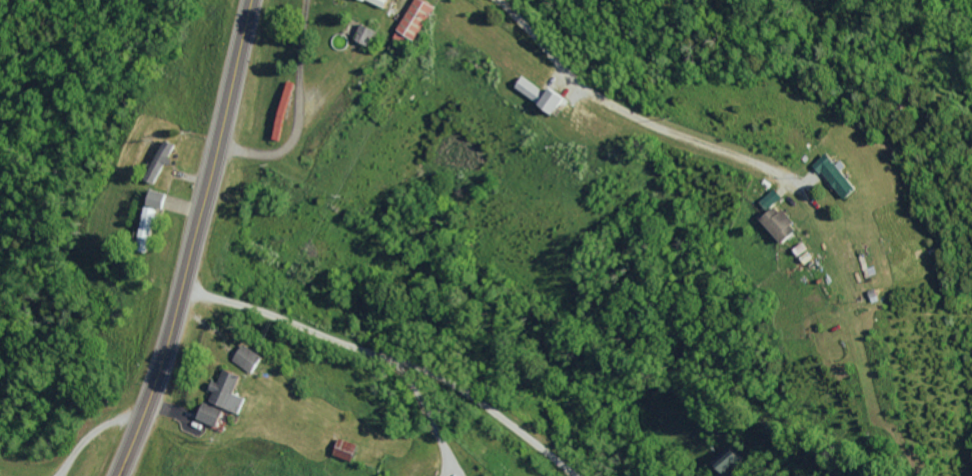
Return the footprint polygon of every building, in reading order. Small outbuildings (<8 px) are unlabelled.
[(439,3),(431,0),(417,0),(403,31),(423,39),(439,3)] [(359,39),(375,44),(380,28),(365,23),(359,39)] [(520,87),(541,102),(548,91),(527,76),(520,87)] [(560,113),(572,97),(559,87),(546,103),(560,113)] [(842,164),(833,152),(819,162),(848,200),(864,188),(844,162),(842,164)] [(784,195),(776,187),(761,202),(770,210),(784,195)] [(150,204),(166,209),(170,194),(155,189),(150,204)] [(777,204),(761,218),(786,244),(801,229),(777,204)] [(143,235),(154,236),(158,207),(147,206),(143,235)] [(266,357),(248,343),(235,359),(254,374),(266,357)] [(244,413),(250,397),(238,393),(246,375),(229,368),(223,382),(218,380),(214,389),(218,391),(213,401),(244,413)] [(228,412),(208,402),(201,418),(220,428),(228,412)] [(340,457),(361,460),(364,443),(344,439),(340,457)] [(731,474),(740,454),(725,447),(721,457),(722,457),(717,467),(731,474)]
